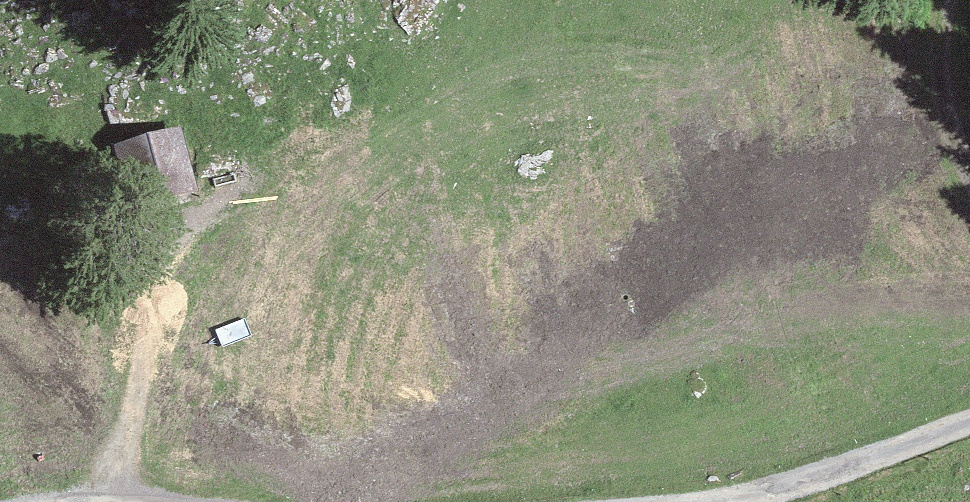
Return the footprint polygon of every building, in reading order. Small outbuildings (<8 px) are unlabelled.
[(181,129),(113,149),(132,214),(200,194),(181,129)]
